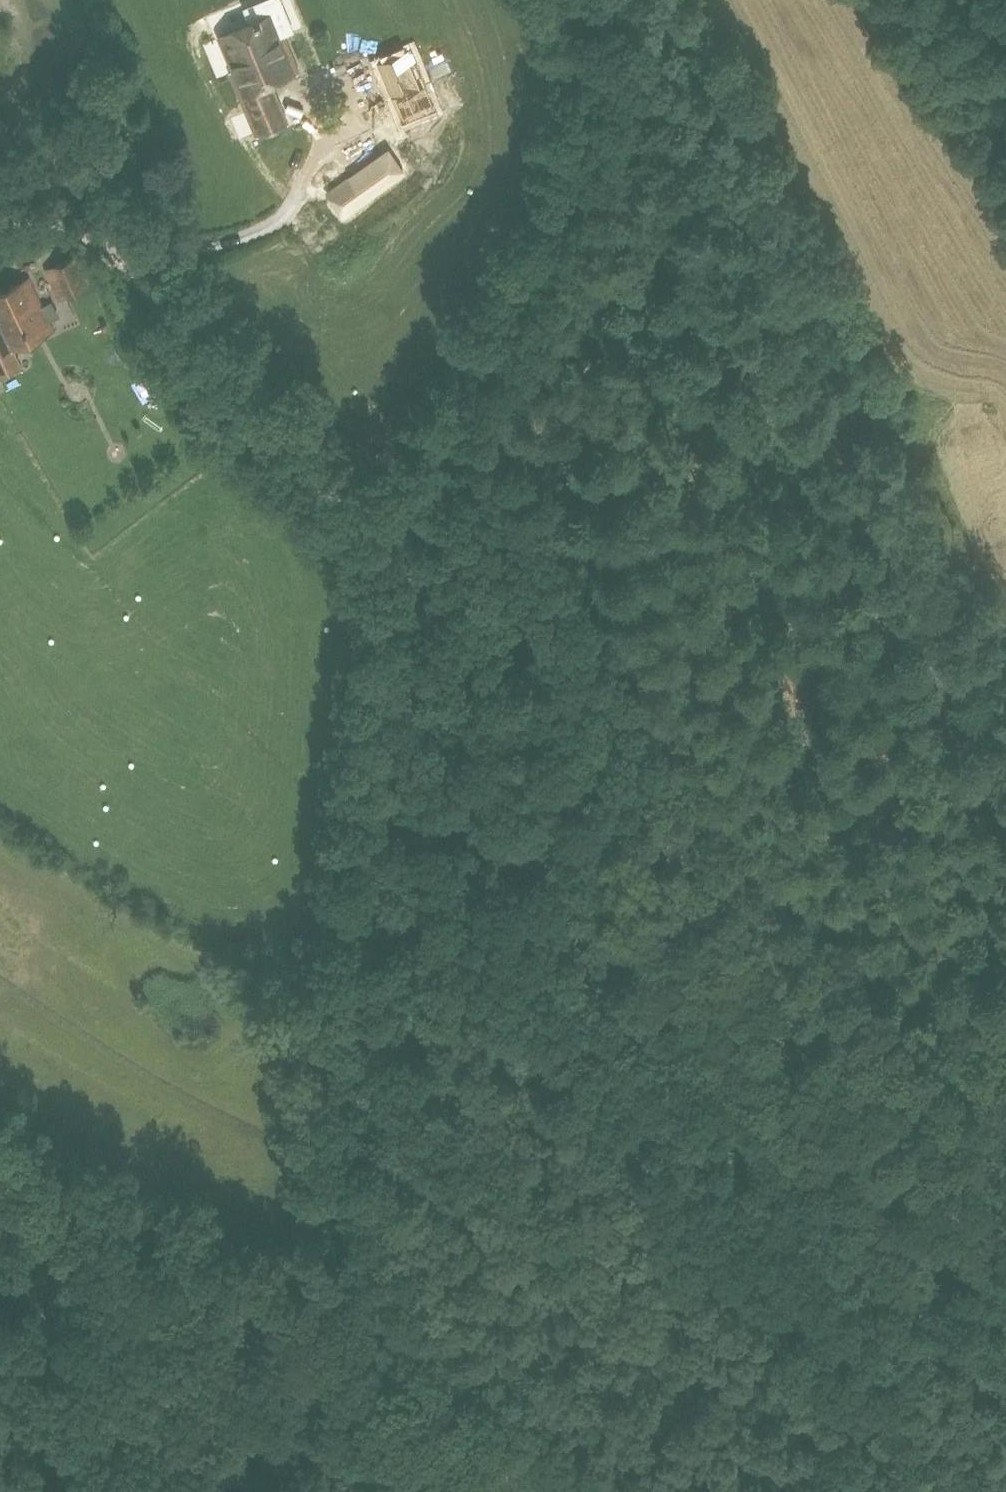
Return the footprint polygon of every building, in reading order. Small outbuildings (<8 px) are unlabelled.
[(258,133),(287,121),(271,82),(297,72),(282,35),(274,38),(266,17),(226,33),(240,68),(233,71),(258,133)] [(415,61),(411,51),(390,59),(405,95),(426,87),(425,85),(433,82),(424,58),(415,61)] [(366,197),(351,176),(328,193),(343,214),(366,197)] [(46,269),(58,298),(94,283),(82,254),(46,269)] [(11,350),(54,330),(49,320),(59,315),(52,300),(42,305),(28,276),(0,289),(0,326),(5,337),(0,340),(0,351),(2,350),(2,352),(11,348),(11,350)]
